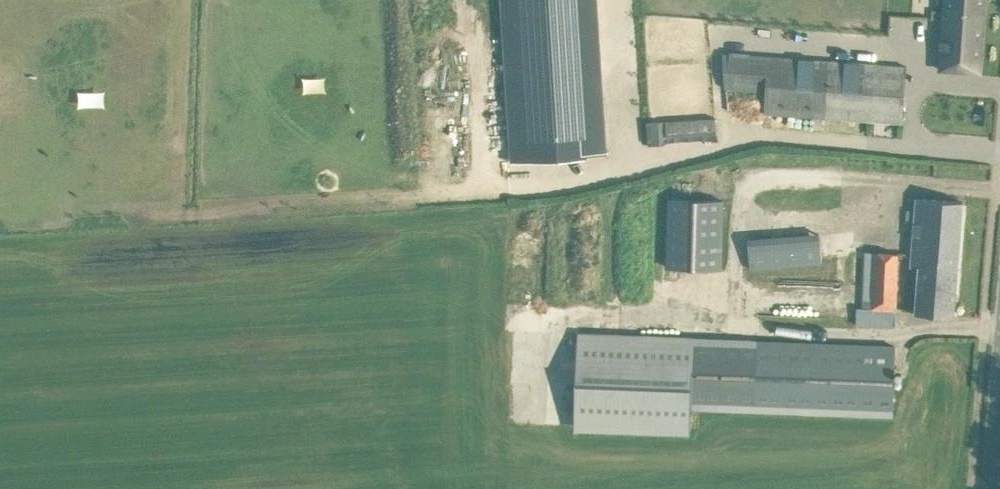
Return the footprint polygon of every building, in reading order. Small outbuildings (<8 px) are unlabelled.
[(512,162),(608,155),(604,86),(600,33),(600,24),(598,0),(501,0),(512,162)] [(892,13),(911,14),(912,0),(893,0),(892,13)] [(980,71),(985,0),(945,0),(940,68),(980,71)] [(730,53),(727,88),(767,90),(765,112),(897,122),(897,124),(901,125),(901,122),(903,122),(907,66),(730,53)] [(935,99),(931,103),(931,107),(935,111),(940,111),(943,107),(943,102),(940,99),(935,99)] [(716,117),(662,118),(662,134),(716,133),(716,117)] [(919,267),(916,313),(954,316),(963,201),(917,197),(911,266),(919,267)] [(667,266),(721,269),(724,200),(671,198),(667,266)] [(746,270),(819,262),(816,235),(743,243),(746,270)] [(878,253),(865,251),(862,307),(857,307),(857,324),(875,324),(895,325),(898,253),(878,253)] [(578,333),(574,426),(690,430),(691,407),(892,414),(894,345),(578,333)]
